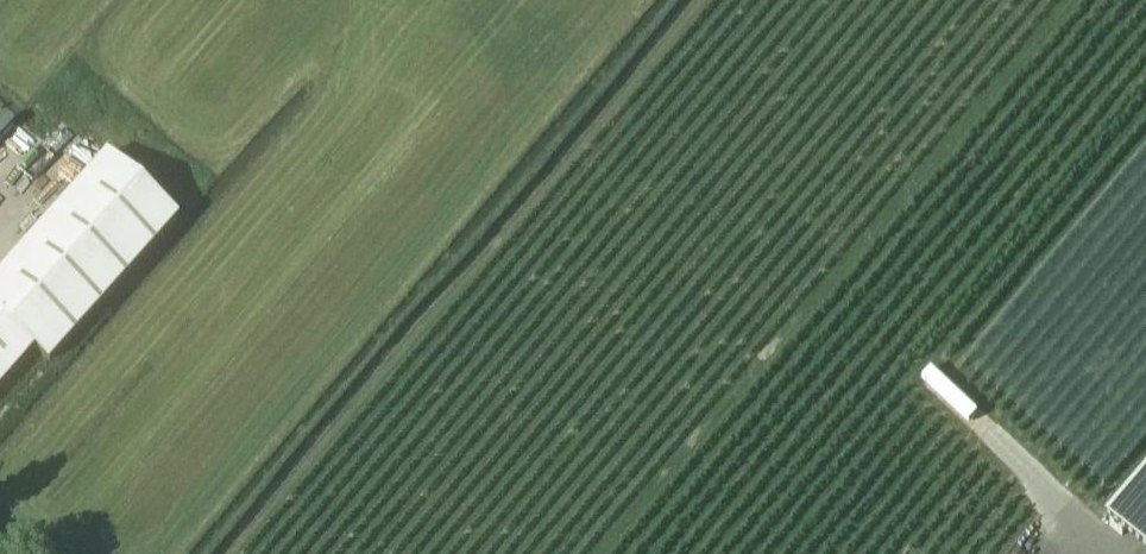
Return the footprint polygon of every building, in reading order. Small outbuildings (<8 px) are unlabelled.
[(0,274),(0,389),(34,351),(49,365),(180,218),(107,153),(0,274)] [(1143,553),(1145,553),(1145,469),(1103,519),(1143,553)]
